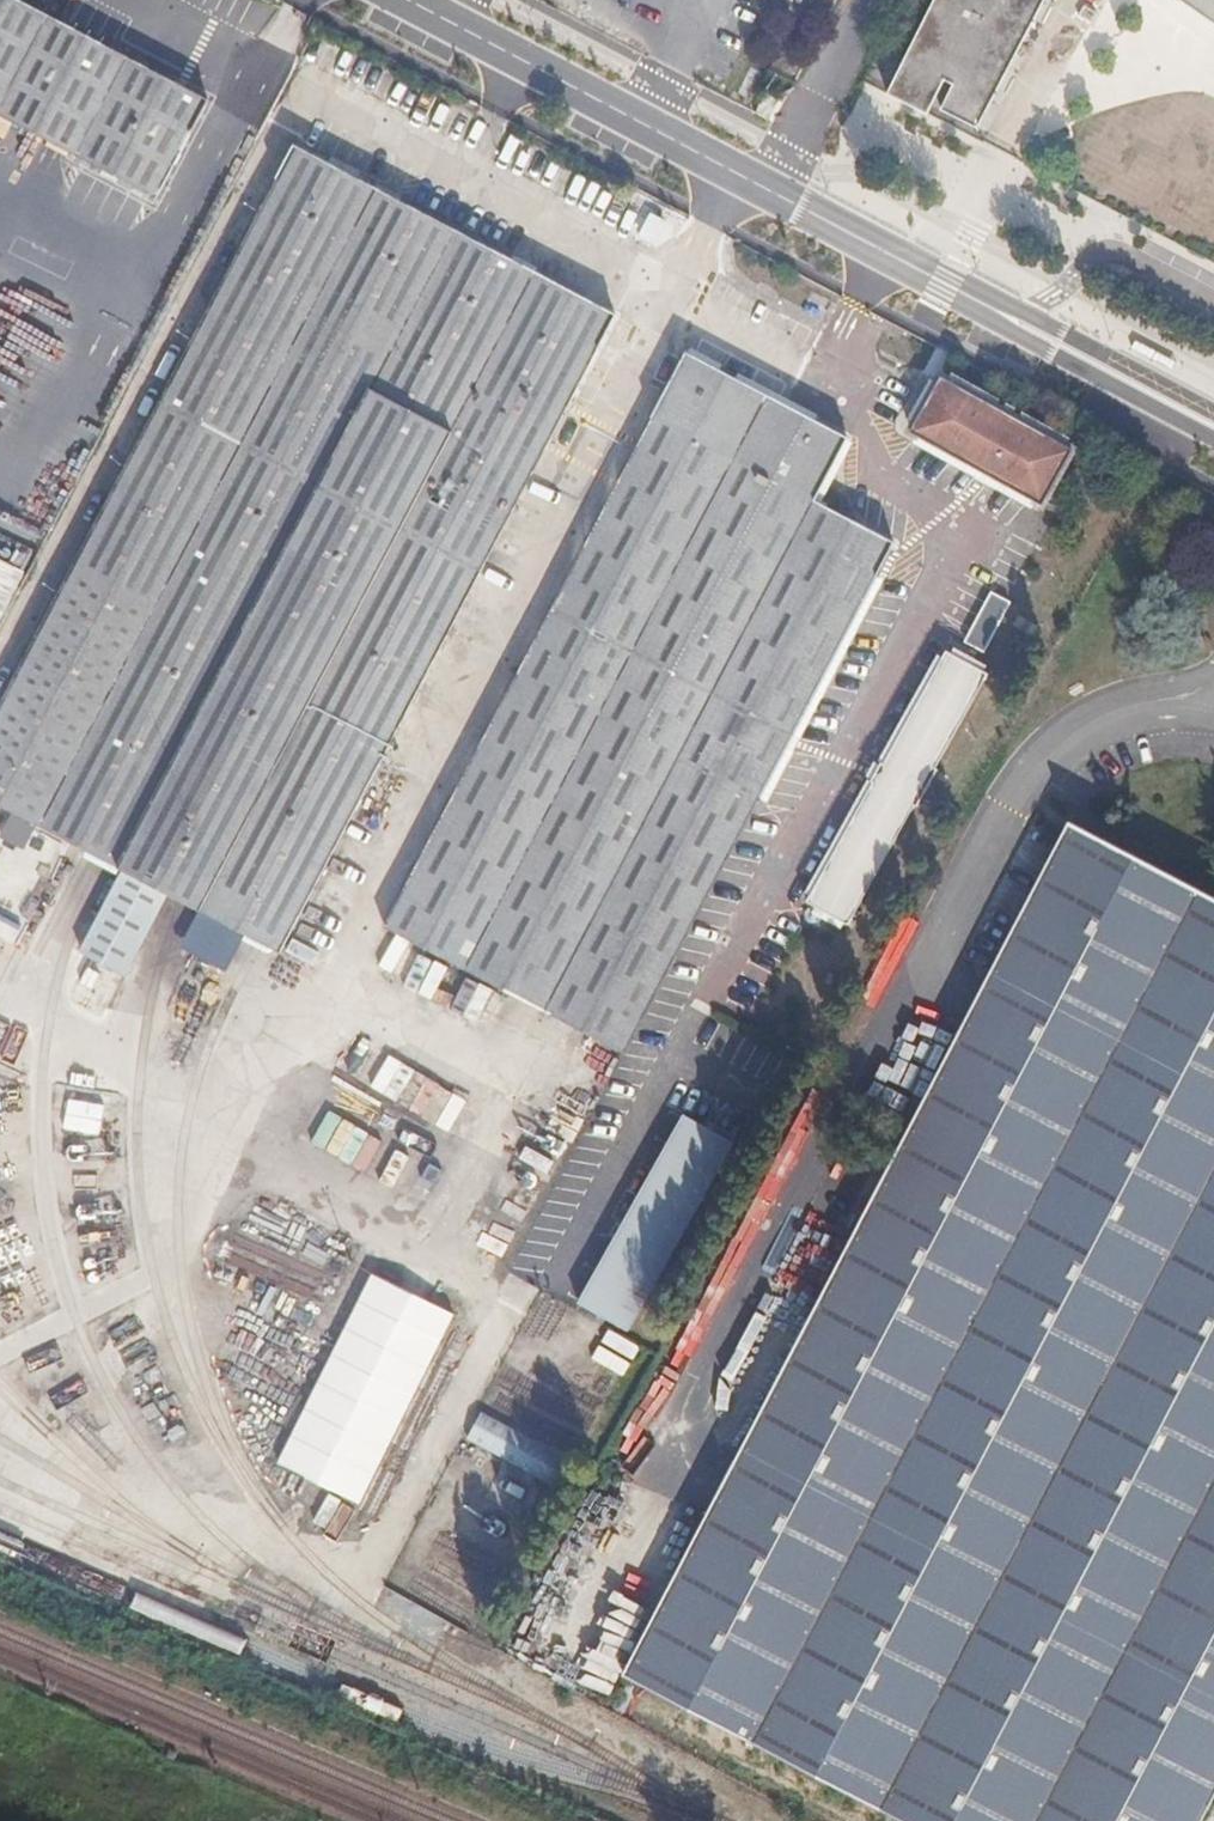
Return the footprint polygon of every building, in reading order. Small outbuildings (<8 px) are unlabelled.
[(0,0),(0,125),(149,203),(200,105),(0,0)] [(923,14),(913,34),(881,95),(922,115),(940,81),(951,87),(939,110),(974,130),(1043,0),(930,0),(923,14)] [(1213,21),(1213,0),(1183,0),(1213,21)] [(549,436),(609,319),(564,296),(406,213),(287,151),(276,173),(222,275),(173,371),(112,486),(61,586),(3,697),(0,704),(0,819),(13,825),(118,880),(222,935),(274,962),(307,898),(374,771),(434,655),(492,543),(549,436)] [(832,662),(876,579),(892,547),(812,504),(845,443),(755,395),(683,359),(670,382),(625,471),(584,550),(537,638),(492,723),(442,819),(402,897),(380,937),(426,961),(523,1011),(622,1064),(662,986),(705,904),(747,825),(791,740),(832,662)] [(1040,506),(1069,450),(939,380),(909,435),(940,452),(1040,506)] [(992,639),(1006,610),(989,601),(975,630),(979,632),(992,639)] [(988,667),(942,643),(802,896),(845,920),(988,667)] [(1204,892),(1069,821),(1066,827),(1030,894),(993,964),(955,1035),(917,1109),(877,1184),(837,1259),(793,1342),(749,1426),(701,1516),(657,1599),(635,1641),(618,1673),(633,1680),(733,1734),(868,1806),(897,1820),(1199,1820),(1213,1792),(1213,897),(1204,892)] [(81,981),(72,1003),(98,1013),(106,991),(81,981)] [(434,1123),(451,1092),(413,1072),(396,1102),(434,1123)] [(733,1142),(682,1114),(576,1304),(627,1332),(733,1142)] [(452,1315),(369,1274),(275,1464),(358,1505),(452,1315)]
